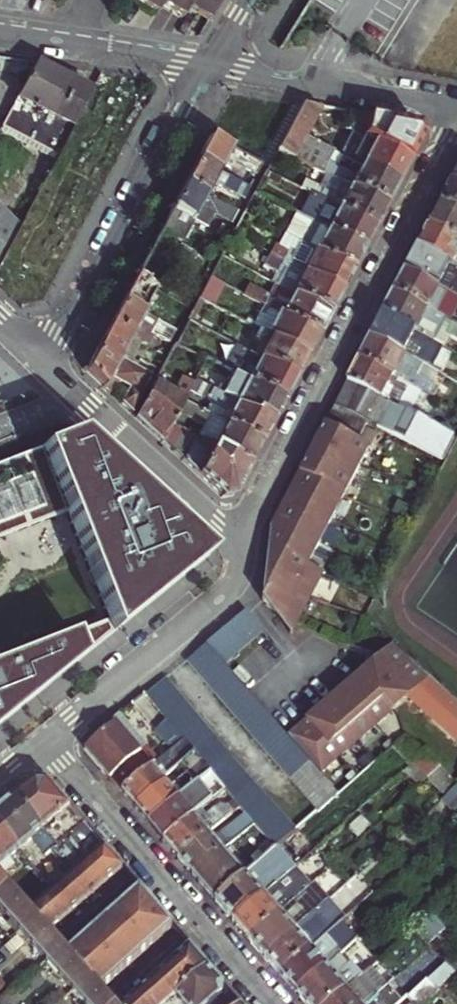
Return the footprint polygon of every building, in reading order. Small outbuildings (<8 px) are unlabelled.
[(163,0),(134,0),(131,4),(143,12),(152,17),(158,7),(163,0)] [(191,0),(163,0),(158,7),(167,12),(178,19),(184,11),(191,0)] [(184,11),(196,18),(207,25),(223,0),(191,0),(184,11)] [(33,63),(0,128),(57,159),(91,95),(55,75),(33,63)] [(319,108),(301,105),(278,150),(291,157),(304,135),(319,108)] [(369,150),(361,165),(360,167),(377,177),(379,174),(397,183),(401,175),(408,162),(360,137),(367,116),(352,114),(338,141),(361,154),(365,147),(369,150)] [(422,136),(417,125),(367,116),(360,137),(408,162),(414,150),(422,136)] [(304,135),(291,157),(322,173),(328,162),(334,151),(304,135)] [(255,175),(260,166),(256,164),(208,139),(196,162),(218,173),(223,164),(231,168),(233,164),(252,173),(255,175)] [(282,163),(273,159),(266,171),(275,176),(282,163)] [(218,173),(196,162),(190,173),(184,185),(206,196),(213,183),(239,197),(243,199),(248,189),(218,173)] [(346,178),(349,173),(328,162),(322,173),(334,180),(384,206),(391,194),(397,183),(379,174),(377,177),(360,167),(352,182),(346,178)] [(308,184),(304,191),(374,227),(379,217),(384,206),(334,180),(327,194),(308,184)] [(441,205),(456,214),(456,185),(453,183),(447,194),(441,205)] [(206,196),(184,185),(172,208),(196,221),(202,224),(209,209),(226,218),(231,221),(236,212),(206,196)] [(374,227),(304,191),(300,199),(323,211),(316,224),(362,249),(369,237),(374,227)] [(430,228),(456,242),(456,214),(441,205),(436,217),(430,228)] [(196,221),(172,208),(159,232),(184,245),(190,234),(196,221)] [(19,229),(0,210),(0,263),(19,229)] [(308,229),(300,244),(351,270),(357,259),(362,249),(316,224),(293,213),(288,222),(298,227),(303,226),(308,229)] [(308,229),(303,226),(295,242),(298,244),(300,244),(308,229)] [(430,228),(425,237),(418,250),(456,270),(456,242),(430,228)] [(351,270),(300,244),(298,244),(294,252),(288,249),(287,253),(274,246),(269,255),(339,293),(345,282),(351,270)] [(407,272),(456,298),(456,270),(418,250),(414,260),(407,272)] [(339,293),(269,255),(262,268),(281,277),(276,286),(278,288),(328,314),(335,301),(339,293)] [(403,279),(395,294),(445,320),(456,298),(407,272),(403,279)] [(224,287),(209,279),(198,301),(212,308),(224,287)] [(152,299),(156,291),(134,280),(122,303),(143,315),(152,299)] [(242,296),(262,307),(317,336),(325,320),(328,314),(278,288),(273,297),(248,285),(242,296)] [(390,303),(383,316),(433,342),(445,320),(395,294),(390,303)] [(143,315),(122,303),(115,315),(110,326),(131,337),(142,343),(145,345),(152,331),(169,341),(171,336),(174,331),(163,326),(152,319),(143,315)] [(255,331),(257,332),(306,357),(313,343),(317,336),(262,307),(258,314),(263,317),(255,331)] [(154,315),(152,319),(163,326),(169,315),(163,312),(160,317),(154,315)] [(378,327),(372,338),(429,368),(440,374),(445,365),(426,356),(433,342),(383,316),(378,327)] [(110,326),(98,349),(119,360),(131,337),(110,326)] [(306,357),(257,332),(252,342),(259,346),(253,357),(294,378),(302,364),(306,357)] [(142,343),(131,337),(119,360),(128,365),(131,359),(133,361),(142,343)] [(368,345),(360,361),(409,386),(418,390),(434,399),(435,399),(439,390),(415,377),(419,370),(426,374),(429,368),(372,338),(368,345)] [(294,378),(253,357),(232,346),(220,368),(232,374),(283,400),(291,385),(294,378)] [(173,347),(169,354),(176,357),(179,350),(173,347)] [(119,360),(98,349),(85,372),(104,389),(111,376),(130,386),(121,403),(125,405),(133,409),(147,381),(150,376),(128,365),(119,360)] [(131,359),(128,365),(150,376),(152,372),(155,368),(138,360),(137,363),(133,361),(131,359)] [(409,386),(360,361),(356,369),(349,383),(398,408),(409,386)] [(279,407),(283,400),(232,374),(221,395),(233,402),(235,398),(256,409),(254,412),(272,421),(279,407)] [(228,411),(221,424),(260,444),(267,430),(272,421),(254,412),(256,409),(235,398),(233,402),(221,395),(194,381),(189,391),(203,398),(207,396),(212,399),(209,405),(224,413),(225,410),(228,411)] [(335,408),(357,418),(444,462),(456,439),(398,408),(349,383),(341,397),(335,408)] [(183,402),(152,386),(135,418),(151,432),(162,442),(166,435),(171,425),(173,420),(182,403),(183,402)] [(418,390),(413,400),(429,409),(434,399),(418,390)] [(190,407),(182,403),(173,420),(181,424),(184,418),(190,407)] [(201,427),(195,438),(248,466),(255,453),(260,444),(221,424),(190,407),(184,418),(201,427)] [(330,418),(325,427),(347,437),(357,418),(335,408),(330,418)] [(181,424),(173,420),(171,425),(183,432),(186,427),(181,424)] [(347,437),(325,427),(307,463),(271,531),(270,553),(274,548),(312,580),(316,571),(300,562),(360,444),(347,437)] [(85,655),(108,637),(210,554),(80,431),(34,449),(0,463),(0,537),(60,513),(102,621),(75,631),(0,660),(0,724),(85,655)] [(162,442),(166,446),(171,437),(166,435),(162,442)] [(195,438),(183,462),(203,481),(221,497),(232,496),(248,466),(195,438)] [(264,588),(291,620),(312,580),(274,548),(270,553),(267,585),(264,588)] [(245,605),(208,638),(225,659),(264,626),(245,605)] [(188,656),(248,725),(291,775),(320,808),(339,792),(321,770),(290,734),(225,659),(208,638),(188,656)] [(456,741),(456,707),(442,691),(390,645),(356,676),(390,710),(406,697),(453,745),(456,741)] [(300,826),(167,675),(147,692),(167,716),(186,736),(196,748),(200,753),(212,767),(223,779),(229,785),(232,789),(236,794),(243,801),(258,818),(264,824),(280,843),(300,826)] [(359,737),(390,710),(356,676),(328,701),(359,737)] [(359,737),(328,701),(290,734),(321,770),(359,737)] [(121,781),(127,788),(159,760),(124,718),(90,746),(105,763),(121,781)] [(186,736),(171,750),(180,761),(189,754),(196,748),(186,736)] [(196,748),(189,754),(193,758),(200,753),(196,748)] [(170,778),(166,773),(180,761),(171,750),(159,760),(127,788),(136,798),(140,803),(170,778)] [(170,778),(140,803),(148,813),(153,818),(212,767),(200,753),(193,758),(197,763),(174,783),(170,778)] [(212,767),(153,818),(161,828),(168,836),(199,810),(193,804),(223,779),(212,767)] [(38,778),(18,794),(59,843),(54,847),(63,858),(74,870),(88,859),(106,843),(77,811),(49,778),(38,778)] [(232,789),(229,785),(223,790),(226,794),(232,789)] [(456,787),(444,802),(456,814),(456,787)] [(236,794),(232,789),(226,794),(230,799),(236,794)] [(59,843),(18,794),(9,801),(0,809),(0,819),(24,846),(36,836),(49,852),(54,847),(59,843)] [(203,816),(199,810),(168,836),(178,848),(183,854),(213,827),(228,814),(219,803),(203,816)] [(264,824),(258,818),(251,824),(257,830),(264,824)] [(0,819),(0,865),(24,846),(0,819)] [(213,827),(183,854),(192,864),(197,870),(227,844),(240,833),(237,828),(234,831),(230,826),(220,835),(213,827)] [(115,854),(106,843),(88,859),(106,880),(125,865),(115,854)] [(209,884),(220,897),(250,870),(227,844),(197,870),(209,884)] [(279,845),(259,862),(250,870),(220,897),(231,909),(238,917),(267,891),(259,883),(289,856),(279,845)] [(102,884),(106,880),(88,859),(74,870),(68,875),(87,897),(102,884)] [(302,870),(297,865),(288,872),(294,878),(302,870)] [(13,881),(8,876),(0,867),(0,893),(13,881)] [(58,884),(51,890),(70,912),(82,901),(87,897),(68,875),(58,884)] [(13,881),(0,893),(0,899),(11,912),(24,926),(40,912),(34,905),(13,881)] [(312,883),(297,896),(254,935),(263,946),(269,953),(309,918),(298,905),(303,901),(306,904),(319,892),(312,883)] [(159,903),(142,884),(135,890),(123,901),(140,919),(159,903)] [(267,891),(238,917),(247,927),(254,935),(297,896),(291,890),(288,893),(282,887),(272,896),(267,891)] [(70,912),(51,890),(34,905),(40,912),(53,926),(63,917),(70,912)] [(354,893),(325,920),(332,928),(362,902),(354,893)] [(140,919),(123,901),(119,905),(105,917),(121,936),(140,919)] [(175,923),(159,903),(140,919),(157,939),(170,928),(175,923)] [(53,926),(40,912),(24,926),(38,943),(50,957),(67,942),(66,942),(62,937),(59,934),(53,926)] [(433,912),(413,929),(429,945),(448,926),(433,912)] [(121,936),(105,917),(101,920),(87,932),(104,951),(121,936)] [(315,919),(312,921),(309,918),(269,953),(278,963),(284,970),(327,933),(315,919)] [(140,919),(121,936),(138,955),(149,945),(157,939),(140,919)] [(104,951),(87,932),(84,935),(70,947),(87,966),(104,951)] [(327,933),(284,970),(293,980),(300,989),(330,963),(324,956),(337,945),(327,933)] [(121,936),(104,951),(121,971),(132,960),(138,955),(121,936)] [(70,947),(67,942),(50,957),(64,973),(77,987),(93,973),(87,966),(70,947)] [(210,963),(192,942),(187,946),(174,958),(191,979),(210,963)] [(93,973),(104,985),(113,977),(121,971),(104,951),(87,966),(93,973)] [(167,964),(154,975),(173,995),(178,991),(191,979),(174,958),(167,964)] [(313,1003),(327,1003),(348,986),(363,973),(352,960),(338,972),(330,963),(300,989),(313,1003)] [(427,977),(437,987),(456,970),(446,961),(427,977)] [(178,991),(190,1003),(207,1003),(229,984),(223,977),(210,963),(191,979),(178,991)] [(93,973),(77,987),(90,1002),(91,1003),(119,1003),(120,1003),(116,999),(113,995),(109,991),(104,985),(93,973)] [(173,995),(154,975),(149,980),(137,990),(150,1003),(163,1003),(173,995)] [(412,997),(409,994),(394,976),(378,991),(362,1003),(404,1003),(412,997)] [(409,994),(412,997),(418,1003),(422,1003),(439,989),(437,987),(427,977),(409,994)] [(327,1003),(362,1003),(378,991),(369,981),(355,993),(348,986),(327,1003)] [(243,1000),(239,995),(233,989),(216,1003),(238,1003),(243,1000)] [(137,990),(132,995),(121,1003),(150,1003),(137,990)] [(173,995),(163,1003),(172,1003),(177,1000),(173,995)]
